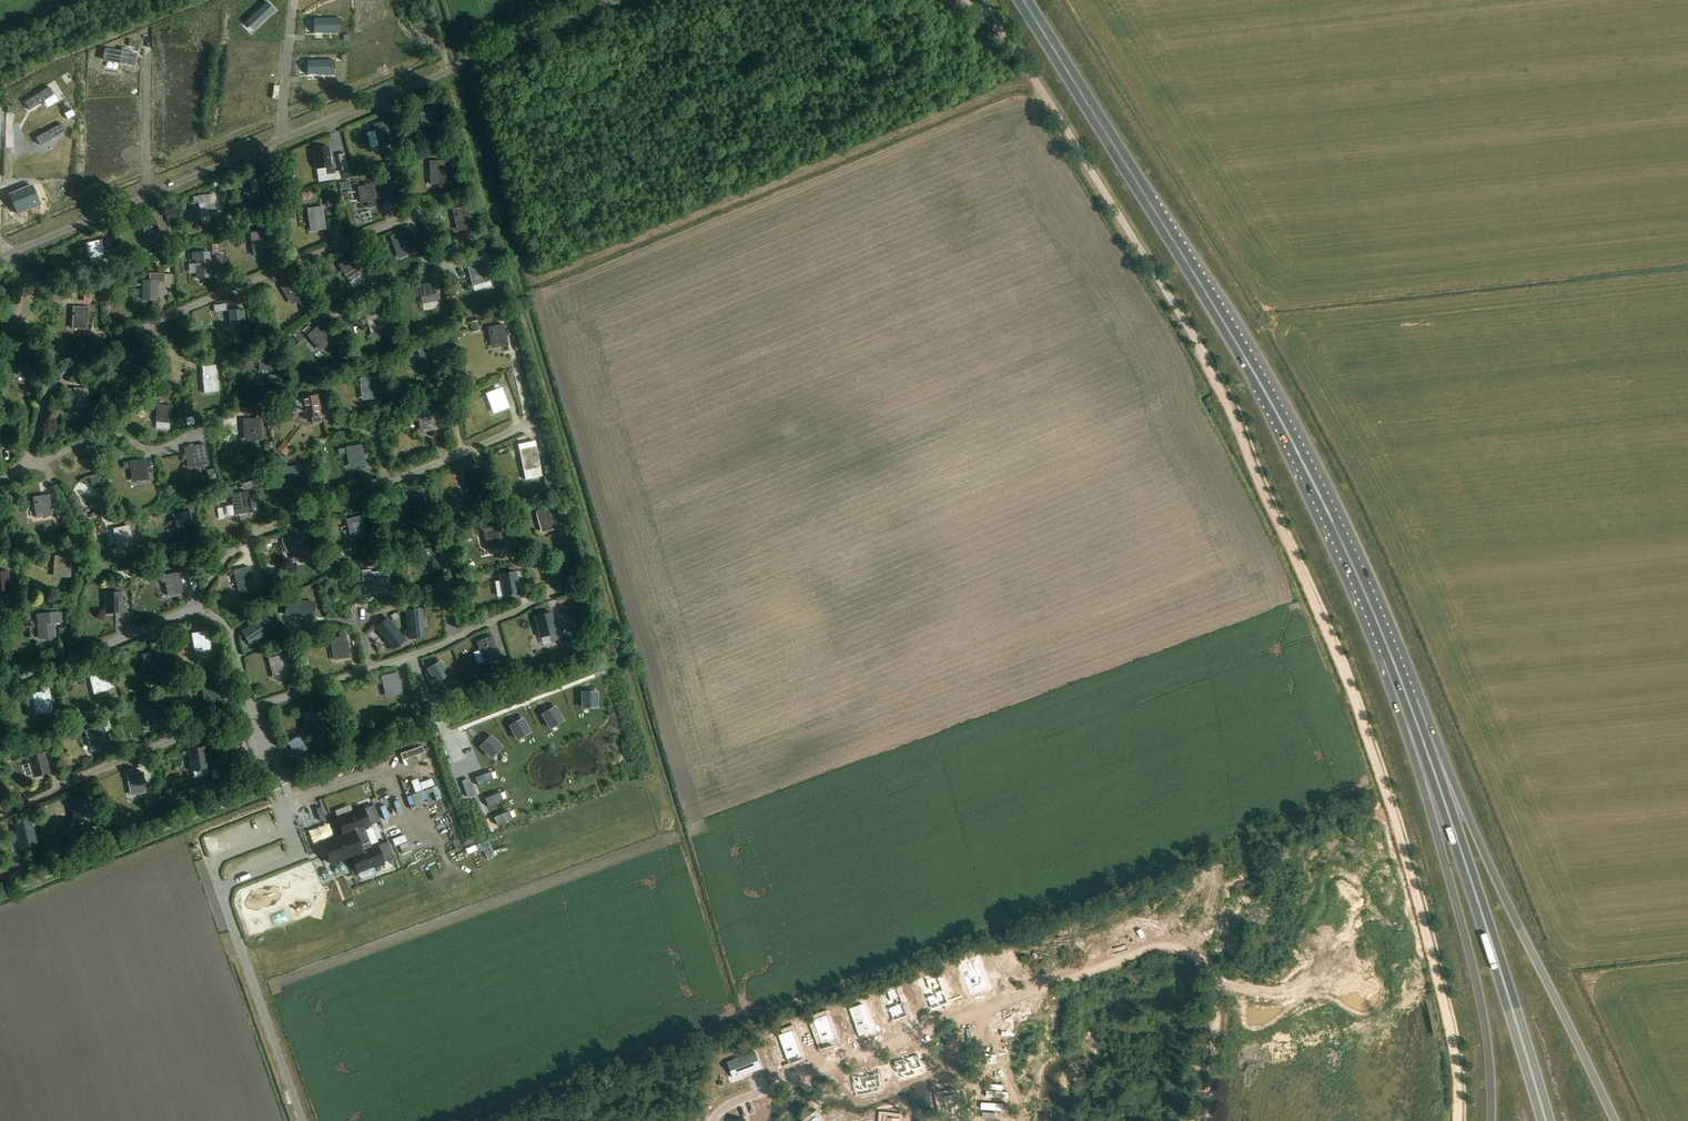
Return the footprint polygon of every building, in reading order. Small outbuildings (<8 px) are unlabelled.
[(275,10),(267,2),(247,21),(255,29),(275,10)] [(315,19),(315,33),(340,33),(340,19),(315,19)] [(128,47),(135,48),(136,41),(129,40),(128,47)] [(122,49),(122,52),(106,49),(104,60),(134,65),(136,55),(127,53),(127,50),(122,49)] [(308,60),(308,75),(333,75),(333,60),(308,60)] [(54,94),(49,87),(25,102),(29,110),(46,100),(46,99),(54,94)] [(421,126),(436,124),(433,104),(418,106),(421,126)] [(72,110),(65,114),(68,119),(75,115),(72,110)] [(392,145),(388,121),(374,124),(378,148),(392,145)] [(49,141),(66,132),(62,124),(36,138),(40,145),(48,140),(49,141)] [(334,165),(329,166),(327,149),(313,151),(316,170),(325,169),(326,175),(335,174),(334,165)] [(430,186),(445,185),(444,162),(428,163),(430,186)] [(340,177),(352,174),(351,168),(339,172),(340,177)] [(258,194),(272,192),(269,173),(255,175),(258,194)] [(349,181),(339,183),(341,190),(351,188),(349,181)] [(364,186),(357,187),(360,204),(367,203),(368,209),(383,206),(379,184),(364,186)] [(32,186),(9,195),(17,214),(40,205),(32,186)] [(200,218),(220,215),(218,208),(214,209),(212,196),(197,198),(200,218)] [(335,206),(334,199),(326,200),(328,207),(335,206)] [(310,233),(325,231),(321,208),(306,210),(310,233)] [(457,232),(472,229),(467,208),(452,211),(457,232)] [(144,242),(158,240),(155,221),(141,223),(144,242)] [(259,226),(260,233),(249,234),(253,257),(267,255),(264,233),(269,233),(268,225),(259,226)] [(399,254),(416,248),(409,230),(393,236),(399,254)] [(482,239),(480,230),(472,232),(473,236),(474,241),(482,239)] [(106,259),(102,244),(86,248),(91,263),(106,259)] [(212,256),(222,255),(222,245),(212,245),(212,256)] [(196,261),(197,279),(211,278),(210,259),(209,259),(209,252),(192,253),(193,261),(196,261)] [(348,282),(364,273),(354,257),(338,267),(348,282)] [(473,286),(489,282),(484,265),(468,269),(473,286)] [(155,302),(156,284),(156,282),(164,283),(165,275),(149,274),(149,281),(142,280),(141,301),(155,302)] [(291,306),(305,297),(295,280),(281,289),(291,306)] [(423,306),(438,302),(434,284),(419,288),(423,306)] [(380,287),(375,291),(379,297),(384,293),(380,287)] [(86,331),(87,309),(72,308),(70,330),(86,331)] [(230,331),(244,329),(242,310),(227,312),(230,331)] [(371,334),(387,329),(381,311),(365,317),(371,334)] [(478,321),(470,323),(472,333),(480,331),(478,321)] [(320,352),(333,342),(320,326),(307,337),(320,352)] [(492,349),(508,346),(503,327),(488,330),(492,349)] [(299,344),(304,339),(297,330),(292,335),(299,344)] [(435,369),(450,365),(446,346),(431,349),(435,369)] [(260,372),(275,370),(273,354),(258,356),(260,372)] [(214,365),(200,367),(201,376),(204,395),(218,393),(215,374),(214,365)] [(369,373),(370,379),(360,381),(362,401),(379,399),(375,373),(369,373)] [(271,380),(272,391),(289,390),(287,379),(271,380)] [(85,410),(87,391),(73,390),(71,409),(85,410)] [(494,415),(509,409),(501,390),(487,396),(494,415)] [(158,392),(152,394),(154,400),(160,397),(158,392)] [(305,421),(321,418),(317,398),(302,401),(305,421)] [(171,425),(172,408),(157,407),(158,404),(150,403),(149,411),(155,412),(155,413),(156,413),(155,424),(171,425)] [(256,411),(256,418),(269,417),(269,410),(256,411)] [(422,434),(437,431),(433,411),(418,414),(422,434)] [(84,421),(90,426),(93,422),(88,417),(84,421)] [(244,442),(260,441),(259,420),(243,422),(244,442)] [(284,441),(277,450),(286,457),(293,447),(284,441)] [(192,469),(208,466),(204,446),(188,449),(192,469)] [(350,470),(365,468),(361,447),(347,449),(350,470)] [(521,451),(512,453),(513,458),(520,456),(522,456),(522,458),(524,468),(532,466),(533,471),(535,470),(540,469),(539,466),(536,448),(521,451)] [(129,462),(131,476),(138,475),(139,482),(150,481),(146,459),(129,462)] [(292,490),(306,487),(303,468),(289,470),(292,490)] [(468,494),(483,491),(479,470),(464,473),(468,494)] [(93,487),(101,485),(99,476),(91,478),(93,487)] [(551,476),(545,478),(545,480),(546,485),(547,485),(553,484),(552,481),(552,478),(551,476)] [(247,483),(248,490),(257,489),(256,480),(247,483)] [(397,501),(407,500),(410,514),(425,511),(421,491),(396,496),(397,501)] [(235,517),(250,514),(247,495),(232,497),(235,517)] [(35,520),(50,517),(46,497),(31,500),(35,520)] [(541,533),(557,529),(552,508),(536,512),(541,533)] [(177,536),(191,534),(188,514),(173,517),(177,536)] [(517,520),(522,523),(526,517),(521,514),(517,520)] [(352,542),(367,539),(362,518),(347,522),(352,542)] [(496,518),(479,522),(481,531),(483,530),(488,551),(503,548),(498,526),(496,518)] [(113,529),(117,549),(133,546),(130,530),(135,529),(133,520),(125,522),(126,526),(113,529)] [(295,564),(310,559),(304,540),(289,544),(292,554),(295,564)] [(289,544),(288,541),(281,543),(284,553),(285,556),(292,554),(289,544)] [(380,542),(372,544),(374,553),(382,551),(380,542)] [(433,570),(449,569),(447,548),(431,549),(433,570)] [(186,570),(194,568),(191,556),(184,558),(186,570)] [(67,580),(68,560),(52,559),(52,579),(67,580)] [(380,561),(382,573),(371,574),(374,596),(391,593),(388,572),(392,572),(391,560),(380,561)] [(239,592),(254,588),(249,569),(234,573),(239,592)] [(9,592),(8,572),(0,572),(0,592),(9,592)] [(180,572),(163,576),(168,597),(184,593),(180,572)] [(503,596),(519,594),(515,573),(500,576),(503,596)] [(122,592),(105,593),(106,609),(106,614),(115,614),(123,613),(123,612),(126,611),(126,605),(123,605),(122,592)] [(286,599),(284,616),(297,617),(309,618),(313,619),(313,617),(313,615),(314,602),(309,601),(294,600),(286,599)] [(421,608),(404,609),(407,638),(424,636),(421,608)] [(60,612),(37,614),(40,640),(49,639),(49,641),(56,641),(54,624),(62,623),(60,612)] [(558,640),(556,633),(550,612),(535,617),(540,637),(549,635),(551,642),(558,640)] [(388,616),(375,626),(392,649),(405,638),(388,616)] [(242,632),(250,643),(273,629),(266,617),(242,632)] [(58,628),(60,640),(66,639),(65,628),(58,628)] [(340,639),(331,641),(332,647),(333,647),(335,657),(343,655),(344,659),(351,658),(347,638),(345,631),(339,632),(340,639)] [(208,632),(192,635),(193,642),(194,642),(196,652),(204,650),(205,654),(212,653),(208,632)] [(484,662),(499,657),(492,636),(477,642),(484,662)] [(567,646),(578,652),(581,646),(570,640),(567,646)] [(146,676),(160,673),(157,653),(142,656),(146,676)] [(274,681),(290,677),(285,656),(269,660),(274,681)] [(428,671),(436,684),(448,676),(440,663),(428,671)] [(94,695),(109,691),(103,671),(88,675),(94,695)] [(386,697),(401,694),(397,673),(381,677),(386,697)] [(170,675),(162,676),(165,688),(172,686),(170,675)] [(218,684),(202,685),(204,706),(220,705),(218,684)] [(33,695),(36,716),(51,714),(48,693),(33,695)] [(597,693),(583,694),(583,709),(597,708),(597,693)] [(152,701),(153,706),(143,708),(147,729),(163,726),(158,700),(152,701)] [(311,726),(326,722),(320,702),(306,706),(311,726)] [(556,708),(543,716),(551,729),(563,721),(556,708)] [(530,733),(523,720),(511,726),(518,740),(530,733)] [(106,746),(99,726),(84,731),(90,751),(106,746)] [(307,749),(299,736),(287,743),(296,756),(307,749)] [(481,747),(492,758),(502,747),(491,737),(481,747)] [(40,753),(28,757),(34,778),(50,773),(44,752),(51,750),(49,741),(37,744),(40,753)] [(191,771),(202,769),(203,776),(208,775),(203,748),(188,751),(191,771)] [(8,756),(0,762),(3,766),(11,760),(8,756)] [(490,772),(475,778),(478,786),(493,780),(490,772)] [(130,797),(146,794),(142,773),(126,776),(130,797)] [(410,792),(431,844),(451,836),(431,784),(410,792)] [(465,790),(467,797),(474,795),(472,788),(465,790)] [(176,792),(171,801),(177,804),(182,795),(176,792)] [(499,793),(485,799),(488,807),(502,801),(499,793)] [(629,814),(634,801),(620,795),(615,808),(629,814)] [(73,819),(89,816),(85,797),(70,799),(73,819)] [(161,813),(160,804),(153,805),(154,814),(161,813)] [(343,835),(322,842),(324,847),(326,846),(331,858),(329,859),(331,864),(351,856),(357,872),(393,858),(387,842),(372,848),(364,827),(379,821),(373,806),(337,819),(343,835)] [(321,807),(316,809),(321,822),(326,820),(321,807)] [(508,811),(494,817),(497,825),(511,819),(508,811)] [(580,815),(580,830),(597,829),(596,815),(580,815)] [(19,846),(34,842),(28,821),(13,825),(19,846)] [(541,823),(543,838),(559,836),(557,821),(541,823)] [(99,827),(93,828),(95,843),(101,842),(99,827)] [(509,830),(505,845),(520,848),(524,833),(509,830)] [(326,884),(324,893),(332,895),(334,887),(326,884)] [(429,888),(415,894),(421,907),(435,901),(429,888)] [(1005,959),(1002,961),(1009,980),(1023,975),(1012,948),(1003,951),(1005,959)] [(976,959),(960,965),(971,992),(986,986),(976,959)] [(937,976),(922,982),(932,1009),(948,1003),(937,976)] [(890,1000),(886,1002),(894,1021),(907,1016),(897,989),(887,992),(890,1000)] [(856,1015),(852,1017),(859,1036),(873,1031),(863,1004),(853,1007),(856,1015)] [(820,1027),(816,1028),(823,1048),(837,1042),(827,1015),(817,1019),(820,1027)] [(785,1042),(781,1043),(789,1063),(802,1058),(792,1030),(782,1034),(785,1042)] [(755,1053),(728,1063),(734,1079),(761,1068),(755,1053)] [(918,1055),(895,1062),(898,1074),(901,1073),(902,1078),(915,1075),(914,1069),(922,1067),(918,1055)] [(878,1075),(858,1079),(860,1090),(871,1089),(872,1092),(879,1091),(878,1087),(881,1087),(878,1075)] [(946,1109),(942,1109),(943,1116),(947,1115),(948,1118),(960,1116),(956,1095),(944,1098),(946,1109)]
